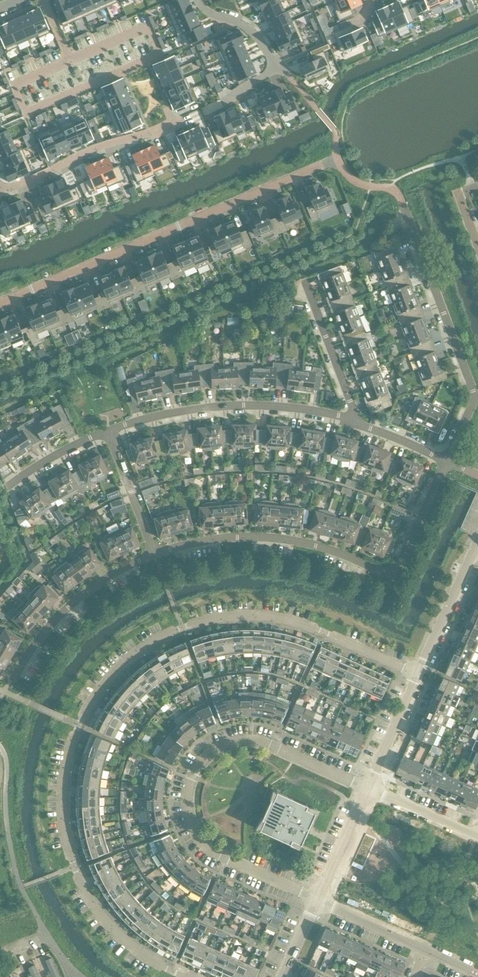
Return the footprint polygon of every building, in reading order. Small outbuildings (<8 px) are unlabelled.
[(52,2),(54,5),(63,26),(74,21),(72,18),(64,0),(57,0),(52,2)] [(72,18),(74,21),(85,16),(78,0),(64,0),(72,18)] [(85,16),(96,12),(91,0),(78,0),(85,16)] [(96,12),(107,7),(104,0),(91,0),(96,12)] [(164,4),(168,15),(191,5),(189,0),(172,0),(164,4)] [(261,10),(283,0),(257,0),(261,10)] [(283,0),(261,10),(266,20),(287,11),(285,11),(280,2),(284,1),(283,0)] [(332,3),(339,21),(353,14),(351,8),(361,3),(360,0),(339,0),(332,3)] [(413,4),(414,7),(418,16),(423,14),(440,6),(438,0),(421,0),(418,1),(413,4)] [(471,0),(465,3),(469,12),(475,9),(471,0)] [(398,2),(387,6),(397,29),(414,21),(413,18),(409,9),(407,5),(401,8),(398,2)] [(191,5),(168,15),(173,25),(195,15),(191,5)] [(381,22),(374,24),(379,37),(397,29),(387,6),(387,7),(387,6),(378,10),(376,11),(381,22)] [(414,7),(409,9),(413,18),(418,16),(414,7)] [(39,8),(28,13),(39,38),(50,33),(39,8)] [(287,11),(266,20),(266,21),(268,20),(272,30),(295,20),(295,19),(291,21),(287,11)] [(28,14),(18,19),(28,40),(38,36),(39,38),(28,13),(28,14)] [(195,15),(173,25),(177,36),(202,25),(202,24),(200,25),(195,15)] [(18,19),(8,23),(18,47),(19,47),(18,44),(28,40),(18,19)] [(295,20),(272,30),(277,40),(275,40),(275,41),(299,30),(295,20)] [(7,52),(18,47),(8,23),(7,24),(7,23),(0,26),(0,35),(7,52)] [(352,24),(333,33),(341,51),(352,47),(353,48),(361,45),(360,43),(367,40),(366,39),(364,33),(363,33),(361,28),(358,30),(355,31),(352,24)] [(202,25),(177,36),(178,36),(180,35),(184,46),(207,36),(202,25)] [(239,29),(215,40),(220,51),(244,40),(239,29)] [(299,30),(275,41),(280,52),(304,41),(299,30)] [(244,40),(220,51),(224,61),(247,51),(242,41),(244,41),(244,40)] [(314,62),(300,68),(302,74),(305,73),(307,79),(314,76),(315,78),(322,75),(321,73),(329,70),(331,69),(323,51),(330,48),(328,44),(310,52),(312,56),(314,62)] [(247,51),(224,61),(229,72),(251,62),(247,51)] [(173,56),(153,65),(154,67),(155,70),(158,76),(178,68),(173,56)] [(251,62),(229,72),(234,83),(245,77),(246,78),(248,77),(248,76),(256,73),(251,62)] [(178,68),(158,76),(158,77),(160,76),(162,82),(164,87),(185,78),(185,77),(183,78),(178,68)] [(122,78),(100,88),(105,100),(127,90),(125,84),(123,80),(122,78)] [(185,78),(164,87),(166,91),(169,98),(192,88),(192,87),(190,88),(185,78)] [(269,90),(280,116),(297,109),(291,95),(290,92),(290,91),(289,92),(283,94),(280,87),(270,92),(269,90)] [(192,88),(169,98),(169,99),(173,108),(174,109),(198,99),(192,88)] [(127,90),(105,100),(110,110),(107,111),(108,112),(131,101),(127,91),(128,90),(127,90)] [(260,104),(254,107),(262,124),(269,121),(268,118),(278,113),(280,116),(269,90),(263,92),(264,94),(257,97),(260,104)] [(131,101),(108,112),(112,123),(136,112),(133,106),(131,101)] [(236,107),(225,112),(235,136),(252,128),(251,127),(249,122),(247,117),(245,112),(244,111),(244,112),(239,114),(236,107)] [(136,112),(112,123),(117,134),(130,129),(140,124),(141,124),(140,123),(141,122),(137,113),(136,113),(136,112)] [(219,129),(213,131),(218,143),(235,136),(225,112),(214,117),(219,129)] [(308,112),(299,116),(302,123),(311,119),(308,112)] [(72,120),(71,120),(81,144),(82,143),(83,143),(92,139),(93,138),(85,119),(74,124),(72,120)] [(71,120),(60,125),(70,148),(75,146),(76,146),(77,148),(81,146),(80,144),(81,144),(71,120)] [(50,129),(49,130),(60,154),(60,153),(70,148),(60,125),(61,127),(51,132),(50,129)] [(199,126),(188,131),(198,154),(215,146),(215,145),(208,130),(202,133),(200,129),(199,126)] [(12,140),(7,130),(0,133),(0,146),(12,140)] [(49,130),(38,135),(48,159),(60,154),(49,130)] [(180,142),(173,145),(180,160),(180,161),(198,154),(188,131),(187,131),(179,135),(177,136),(178,139),(180,142)] [(0,146),(0,159),(23,149),(22,149),(17,151),(12,140),(0,146)] [(155,145),(144,150),(155,175),(155,174),(154,172),(171,165),(169,159),(166,153),(159,156),(155,145)] [(0,159),(0,160),(0,159),(5,169),(3,170),(3,171),(27,160),(23,149),(0,159)] [(136,161),(129,164),(137,182),(155,175),(144,150),(133,155),(136,161)] [(98,162),(97,162),(108,187),(125,179),(119,165),(112,168),(108,157),(106,158),(105,156),(97,160),(98,162)] [(27,160),(3,171),(8,182),(32,171),(27,160)] [(91,177),(84,180),(89,192),(106,185),(107,187),(108,187),(97,162),(86,167),(91,177)] [(133,173),(129,164),(125,166),(129,175),(133,173)] [(64,178),(53,182),(64,207),(81,199),(75,187),(70,190),(64,178)] [(40,196),(39,197),(42,202),(47,214),(64,207),(53,182),(42,187),(45,194),(40,196)] [(89,191),(85,182),(80,184),(84,193),(89,191)] [(331,202),(326,189),(322,191),(319,184),(318,185),(318,184),(316,184),(316,183),(308,186),(309,187),(307,188),(308,189),(307,190),(313,204),(306,207),(312,219),(319,216),(318,213),(330,208),(328,204),(331,202)] [(301,216),(295,202),(292,204),(289,197),(288,198),(287,197),(286,197),(285,196),(278,199),(278,201),(277,201),(277,202),(276,203),(282,217),(276,220),(281,232),(288,229),(287,227),(299,221),(297,217),(301,216)] [(21,200),(10,204),(21,228),(38,221),(33,209),(30,205),(30,204),(29,204),(24,206),(21,200)] [(47,214),(42,202),(37,204),(42,216),(47,214)] [(348,202),(340,205),(344,215),(352,212),(348,202)] [(4,236),(21,228),(10,204),(0,209),(0,211),(2,216),(0,217),(0,227),(4,236)] [(281,232),(276,220),(275,218),(269,220),(264,208),(262,209),(262,207),(261,208),(260,207),(252,210),(253,211),(251,212),(252,213),(251,214),(254,220),(250,222),(256,235),(259,233),(261,238),(273,233),(274,235),(281,232)] [(252,245),(245,230),(239,233),(234,221),(233,221),(232,220),(226,223),(226,224),(222,226),(231,248),(242,243),(245,248),(252,245)] [(231,248),(222,226),(220,227),(220,226),(209,230),(215,244),(208,246),(210,249),(215,261),(222,258),(221,255),(232,250),(231,248)] [(215,261),(210,249),(203,252),(197,237),(196,237),(195,236),(189,239),(189,240),(185,242),(195,266),(196,269),(215,261)] [(195,266),(185,242),(181,244),(180,243),(174,245),(174,247),(173,247),(178,259),(172,262),(178,277),(185,274),(184,271),(195,266)] [(396,244),(374,253),(380,270),(401,262),(397,251),(398,251),(396,244)] [(178,277),(172,262),(165,265),(160,253),(155,255),(154,254),(148,256),(158,282),(170,277),(171,280),(178,277)] [(158,282),(148,256),(141,259),(142,260),(136,263),(141,275),(135,278),(141,292),(148,289),(147,287),(158,282)] [(405,272),(401,262),(380,270),(387,286),(409,278),(406,272),(405,272)] [(141,292),(135,278),(129,280),(123,267),(122,268),(121,266),(113,270),(114,271),(113,272),(113,273),(111,273),(122,297),(133,293),(134,295),(141,292)] [(320,280),(321,280),(325,290),(346,283),(340,266),(318,274),(320,280)] [(122,297),(111,273),(107,275),(106,274),(100,277),(100,278),(99,279),(104,291),(98,294),(99,296),(104,308),(111,305),(110,302),(122,297)] [(411,284),(409,278),(387,286),(393,303),(414,295),(410,285),(411,284)] [(104,308),(99,296),(93,299),(87,284),(86,285),(85,283),(78,286),(79,287),(75,289),(85,313),(96,308),(98,311),(104,308)] [(328,301),(330,308),(352,299),(346,283),(325,290),(329,301),(328,301)] [(85,313),(75,289),(73,290),(72,289),(71,289),(71,288),(63,291),(63,293),(62,293),(68,307),(61,309),(68,324),(75,321),(74,320),(86,315),(85,313)] [(418,305),(414,295),(393,303),(399,320),(421,311),(419,305),(418,305)] [(68,324),(61,309),(55,312),(50,300),(49,300),(48,299),(42,302),(42,303),(38,305),(48,329),(49,331),(60,326),(61,327),(68,324)] [(334,313),(338,324),(359,316),(352,299),(330,308),(333,314),(334,313)] [(48,329),(38,305),(36,306),(36,304),(34,305),(34,304),(26,307),(27,308),(25,309),(32,325),(26,328),(31,340),(33,344),(40,341),(37,334),(48,329)] [(294,305),(294,306),(294,307),(293,313),(302,314),(303,306),(294,305)] [(385,317),(381,308),(376,310),(380,319),(385,317)] [(424,317),(421,311),(399,320),(405,336),(426,328),(422,318),(424,317)] [(31,340),(26,328),(20,330),(13,316),(8,318),(7,317),(1,319),(1,321),(5,330),(10,342),(11,345),(23,340),(24,343),(31,340)] [(341,335),(343,341),(365,332),(359,316),(338,324),(342,334),(341,335)] [(239,317),(227,317),(228,325),(239,324),(239,317)] [(1,319),(0,320),(0,353),(1,352),(0,350),(11,345),(10,342),(5,330),(1,321),(1,319)] [(430,339),(426,328),(405,336),(412,353),(434,345),(431,338),(430,339)] [(365,333),(365,332),(343,341),(345,347),(346,347),(350,357),(371,349),(371,348),(375,346),(370,332),(365,333)] [(436,351),(434,345),(412,353),(418,370),(439,362),(435,351),(436,351)] [(353,368),(355,374),(378,366),(371,349),(350,357),(354,368),(353,368)] [(225,388),(238,387),(238,385),(244,384),(243,362),(233,362),(233,367),(224,367),(225,388)] [(263,367),(253,367),(253,362),(243,362),(244,384),(249,384),(249,387),(262,387),(263,367)] [(444,372),(443,372),(439,362),(418,370),(424,387),(446,378),(444,372)] [(224,367),(214,368),(214,363),(204,364),(206,387),(212,386),(212,388),(225,388),(224,367)] [(262,387),(275,388),(276,385),(281,386),(283,363),(273,363),(273,367),(263,367),(262,387)] [(287,386),(287,389),(300,390),(302,370),(292,369),(293,364),(283,363),(281,386),(287,386)] [(204,364),(194,365),(194,370),(185,371),(188,392),(201,390),(200,387),(206,387),(204,364)] [(359,380),(363,390),(384,383),(378,366),(355,374),(358,380),(359,380)] [(322,368),(313,367),(312,371),(302,370),(300,390),(313,392),(313,390),(319,391),(322,368)] [(174,391),(175,394),(188,392),(185,371),(175,373),(174,368),(164,370),(169,392),(174,391)] [(151,399),(164,396),(163,393),(169,392),(164,370),(162,370),(155,372),(156,377),(146,379),(151,399)] [(138,399),(138,402),(151,399),(146,379),(137,381),(135,377),(126,379),(132,401),(138,399)] [(384,383),(363,390),(367,401),(366,401),(368,408),(380,403),(381,406),(382,406),(383,407),(392,404),(384,383)] [(334,392),(327,391),(326,399),(333,400),(334,392)] [(412,421),(412,420),(422,424),(432,404),(415,396),(405,418),(412,421)] [(51,408),(53,413),(45,417),(54,435),(62,431),(66,429),(65,427),(70,425),(60,404),(51,408)] [(432,430),(439,433),(448,411),(432,404),(422,424),(433,429),(432,430)] [(25,406),(18,409),(21,416),(28,412),(25,406)] [(68,406),(64,408),(71,422),(73,421),(68,406)] [(393,415),(390,421),(395,424),(398,418),(393,415)] [(36,422),(34,418),(25,422),(37,442),(41,439),(43,441),(49,438),(54,435),(45,417),(36,422)] [(33,447),(32,445),(37,442),(25,422),(16,428),(19,432),(11,437),(22,454),(27,451),(33,447)] [(240,448),(242,448),(244,448),(244,423),(241,423),(241,426),(238,426),(238,425),(232,425),(232,430),(227,430),(227,444),(232,444),(232,445),(235,445),(235,447),(236,447),(239,448),(240,448)] [(250,448),(252,447),(253,447),(253,444),(256,444),(260,444),(261,429),(256,429),(255,424),(249,424),(249,426),(247,426),(246,423),(244,423),(244,448),(245,448),(247,448),(248,448),(250,448)] [(273,449),(275,450),(276,450),(278,424),(276,424),(275,427),(273,426),(273,425),(266,424),(266,429),(261,429),(260,444),(265,444),(265,445),(267,445),(267,447),(270,448),(271,449),(273,449)] [(283,449),(284,449),(286,449),(286,446),(288,447),(288,446),(293,447),(295,432),(290,432),(290,427),(284,426),(283,428),(281,427),(281,425),(278,424),(276,450),(279,450),(281,450),(283,449)] [(208,450),(210,450),(211,450),(209,425),(206,425),(206,428),(204,428),(204,427),(197,428),(198,433),(193,434),(195,448),(199,447),(199,448),(202,447),(202,450),(204,450),(206,450),(208,450)] [(217,449),(219,448),(220,448),(220,445),(223,445),(227,444),(227,430),(221,430),(221,425),(214,426),(214,427),(212,428),(212,425),(209,425),(211,450),(214,450),(216,450),(217,449)] [(306,453),(307,453),(309,454),(313,429),(310,428),(309,431),(307,430),(307,429),(301,428),(300,433),(295,432),(293,447),(298,447),(297,448),(300,448),(300,450),(302,452),(304,452),(306,453)] [(185,453),(187,452),(188,452),(187,449),(190,449),(190,448),(195,448),(193,434),(187,434),(186,429),(180,431),(180,432),(178,433),(177,430),(174,430),(179,455),(181,455),(183,454),(185,453)] [(315,454),(317,454),(318,454),(318,451),(321,452),(321,451),(325,452),(329,438),(324,437),(324,432),(318,431),(318,432),(315,432),(316,429),(313,429),(309,454),(311,454),(313,454),(315,454)] [(177,456),(178,455),(179,455),(174,430),(171,431),(172,434),(170,434),(169,433),(163,434),(164,439),(159,440),(162,454),(167,453),(167,454),(169,453),(170,455),(172,456),(174,456),(177,456)] [(337,460),(339,460),(340,461),(347,436),(344,436),(343,438),(341,438),(341,436),(335,434),(334,439),(329,438),(325,452),(330,453),(330,454),(332,455),(332,457),(333,458),(335,459),(337,460)] [(346,462),(348,462),(349,462),(350,459),(353,460),(357,461),(362,447),(357,446),(358,441),(352,439),(351,440),(349,440),(350,437),(347,436),(340,461),(342,461),(344,462),(346,462)] [(0,465),(10,459),(11,461),(17,457),(22,454),(11,437),(3,442),(0,439),(0,465)] [(153,460),(155,459),(156,459),(155,457),(158,456),(158,455),(162,454),(159,440),(154,441),(152,437),(146,439),(146,440),(144,441),(143,438),(141,439),(148,463),(150,462),(152,461),(153,460)] [(144,464),(147,463),(148,463),(141,439),(138,440),(139,442),(136,443),(136,442),(129,443),(131,448),(125,450),(131,464),(135,462),(138,461),(138,464),(140,464),(142,464),(144,464)] [(368,469),(370,470),(371,471),(380,447),(377,446),(376,448),(374,448),(375,446),(368,444),(367,449),(362,447),(357,461),(362,462),(361,463),(364,464),(363,466),(365,468),(366,468),(368,469)] [(377,472),(379,472),(380,472),(381,470),(384,471),(389,473),(394,459),(389,457),(391,452),(384,450),(384,451),(382,451),(383,448),(380,447),(371,471),(373,471),(375,472),(377,472)] [(104,478),(106,477),(107,476),(106,474),(108,473),(108,472),(113,471),(107,457),(102,459),(100,455),(94,457),(94,459),(92,460),(91,457),(89,458),(99,481),(101,480),(103,479),(104,478)] [(400,482),(401,483),(402,484),(413,461),(410,459),(409,462),(407,461),(408,460),(402,457),(399,462),(394,459),(389,473),(393,475),(396,476),(395,478),(396,479),(397,480),(398,481),(400,482)] [(96,482),(98,482),(99,481),(89,458),(86,459),(87,462),(85,463),(84,462),(78,465),(80,469),(76,472),(86,491),(91,489),(90,484),(92,483),(95,483),(96,482)] [(409,486),(410,486),(412,486),(412,484),(420,487),(426,474),(421,471),(423,467),(417,464),(417,465),(414,464),(416,462),(413,461),(402,484),(405,485),(406,485),(409,486)] [(75,493),(77,491),(77,490),(81,494),(86,491),(76,472),(71,474),(69,470),(63,473),(64,474),(62,475),(60,473),(58,474),(71,496),(72,495),(74,494),(75,493)] [(67,498),(69,497),(71,496),(58,474),(55,476),(57,478),(55,479),(54,478),(48,482),(51,486),(46,489),(54,501),(58,499),(60,498),(62,500),(63,499),(65,499),(67,498)] [(140,488),(153,483),(151,477),(138,482),(140,488)] [(157,485),(154,486),(141,491),(143,496),(156,492),(159,491),(157,485)] [(48,510),(49,508),(50,507),(48,505),(51,504),(50,503),(54,501),(46,489),(42,492),(39,488),(34,491),(34,493),(32,494),(31,492),(29,493),(43,514),(45,513),(47,511),(48,510)] [(121,495),(119,489),(106,494),(108,500),(121,495)] [(41,515),(42,515),(43,514),(29,493),(26,495),(28,497),(26,499),(25,498),(20,502),(23,506),(14,512),(19,524),(26,519),(27,521),(31,518),(34,516),(35,518),(36,518),(38,517),(40,516),(41,515)] [(109,503),(111,508),(125,504),(122,498),(109,503)] [(410,505),(398,499),(395,505),(408,511),(410,505)] [(227,501),(225,502),(224,503),(224,505),(222,505),(224,525),(230,524),(230,523),(232,523),(232,526),(235,525),(233,500),(231,500),(229,501),(227,501)] [(236,500),(235,500),(233,500),(235,525),(238,525),(238,522),(240,522),(241,524),(247,523),(245,503),(243,503),(242,501),(240,500),(238,500),(236,500)] [(264,501),(261,501),(260,501),(260,504),(257,503),(255,523),(262,524),(262,522),(264,523),(264,525),(267,526),(270,501),(267,500),(266,500),(264,501)] [(273,501),(271,501),(270,501),(267,526),(270,526),(270,523),(272,523),(272,525),(278,526),(281,506),(278,505),(278,503),(276,502),(275,502),(273,501)] [(204,503),(203,504),(202,505),(202,507),(199,507),(201,527),(207,526),(207,525),(210,525),(210,528),(213,527),(211,502),(208,502),(206,503),(204,503)] [(214,502),(212,502),(211,502),(213,527),(216,527),(215,524),(218,524),(218,525),(224,525),(222,505),(220,505),(220,503),(218,503),(216,502),(214,502)] [(286,503),(284,503),(283,504),(283,506),(281,506),(278,526),(284,526),(284,525),(287,525),(287,528),(289,528),(292,503),(291,503),(288,503),(286,503)] [(296,504),(294,503),(292,503),(289,528),(292,529),(293,526),(295,526),(295,527),(301,528),(304,508),(301,508),(301,506),(298,505),(297,504),(296,504)] [(82,505),(77,507),(81,515),(86,512),(82,505)] [(407,513),(394,508),(392,507),(390,512),(391,513),(404,519),(407,513)] [(179,508),(177,509),(175,509),(182,533),(185,532),(184,529),(186,529),(187,530),(193,528),(188,509),(185,510),(185,508),(182,508),(179,508)] [(169,510),(166,511),(164,511),(171,536),(174,535),(173,532),(175,532),(176,534),(182,533),(175,509),(174,509),(171,510),(169,510)] [(321,509),(320,509),(318,509),(318,512),(315,511),(309,530),(315,532),(316,531),(318,531),(317,534),(320,535),(328,511),(326,510),(324,510),(321,509)] [(160,513),(158,514),(156,515),(157,518),(154,518),(159,538),(165,536),(165,534),(167,534),(168,537),(171,536),(164,511),(162,512),(160,513)] [(330,511),(329,511),(328,511),(320,535),(323,536),(324,533),(326,534),(325,535),(331,537),(337,518),(335,517),(336,515),(334,514),(332,512),(330,511)] [(343,516),(342,516),(340,516),(340,518),(337,518),(331,537),(337,539),(338,537),(340,538),(339,540),(342,541),(350,517),(348,517),(346,517),(343,516)] [(352,518),(351,518),(350,517),(342,541),(345,542),(346,540),(348,540),(347,542),(354,544),(360,525),(357,524),(358,522),(355,520),(354,519),(352,518)] [(125,527),(121,528),(119,529),(130,551),(133,550),(131,547),(134,546),(134,548),(140,545),(131,527),(129,528),(128,527),(125,527)] [(376,528),(374,528),(373,528),(372,530),(369,529),(361,547),(367,550),(367,548),(370,549),(368,552),(371,553),(382,530),(380,529),(378,529),(376,528)] [(112,532),(110,533),(109,534),(120,556),(123,555),(121,553),(123,551),(125,554),(130,551),(119,529),(116,530),(112,532)] [(382,530),(371,553),(374,554),(375,552),(377,553),(377,554),(383,557),(385,552),(390,554),(396,541),(388,537),(389,535),(388,534),(386,532),(384,531),(382,530)] [(106,536),(103,538),(101,539),(102,541),(100,542),(109,560),(115,557),(114,556),(116,555),(117,558),(120,556),(109,534),(106,536)] [(81,551),(79,552),(78,552),(93,573),(95,571),(94,569),(96,567),(96,568),(102,565),(90,548),(88,550),(86,548),(84,549),(82,550),(81,551)] [(31,554),(35,566),(39,571),(43,567),(39,563),(41,561),(34,552),(31,554)] [(73,557),(72,558),(71,559),(73,561),(71,562),(83,578),(88,575),(87,574),(89,572),(91,574),(93,573),(78,552),(77,553),(75,555),(73,557)] [(62,564),(61,565),(60,566),(75,586),(77,585),(75,582),(77,581),(78,582),(83,578),(71,562),(69,564),(68,562),(66,563),(64,563),(62,564)] [(55,571),(54,572),(53,573),(55,575),(52,576),(64,592),(69,588),(69,587),(71,586),(72,588),(75,586),(60,566),(58,567),(56,569),(55,571)] [(35,588),(33,589),(33,590),(51,607),(53,605),(51,604),(53,602),(54,603),(58,598),(43,584),(42,586),(40,585),(37,586),(36,587),(35,588)] [(10,595),(15,590),(10,585),(5,591),(10,595)] [(29,595),(28,597),(28,598),(29,600),(28,601),(43,615),(47,610),(46,610),(47,608),(49,610),(51,607),(33,590),(31,592),(30,594),(29,595)] [(19,605),(18,606),(17,607),(36,624),(38,622),(36,620),(37,619),(38,620),(43,615),(28,601),(26,603),(24,602),(23,603),(21,604),(19,605)] [(14,612),(13,614),(12,615),(14,617),(12,619),(27,632),(31,627),(30,626),(32,624),(34,626),(36,624),(17,607),(16,609),(14,611),(14,612)] [(471,614),(468,620),(465,619),(463,622),(477,629),(477,617),(471,614)] [(463,622),(462,626),(465,627),(462,634),(477,641),(477,629),(463,622)] [(17,649),(19,647),(16,646),(17,644),(19,644),(22,639),(5,628),(3,631),(1,630),(0,631),(0,639),(17,649)] [(243,629),(242,629),(232,630),(234,654),(243,653),(243,629)] [(253,629),(243,629),(243,653),(253,653),(253,629)] [(253,653),(262,654),(264,630),(253,629),(253,653)] [(232,630),(231,630),(221,632),(225,655),(234,654),(232,630)] [(275,632),(264,630),(262,654),(271,655),(275,632)] [(211,634),(216,657),(225,655),(221,632),(211,634)] [(285,634),(275,632),(271,655),(280,657),(285,634)] [(211,634),(200,637),(207,659),(216,657),(211,634)] [(296,636),(285,634),(280,657),(289,659),(296,636)] [(456,638),(455,642),(475,651),(477,643),(477,641),(462,634),(459,640),(456,638)] [(306,640),(296,636),(289,659),(298,662),(306,640)] [(190,640),(198,662),(207,659),(200,637),(190,640)] [(10,659),(13,653),(12,653),(13,651),(16,652),(17,649),(0,639),(0,652),(10,659)] [(298,662),(307,665),(316,644),(306,640),(298,662)] [(184,667),(193,664),(185,642),(175,646),(184,667)] [(470,661),(475,651),(455,642),(453,646),(456,647),(453,653),(470,661)] [(184,667),(175,646),(165,651),(176,672),(184,667)] [(331,651),(321,646),(311,667),(322,672),(331,651)] [(165,651),(159,655),(156,656),(168,676),(176,672),(165,651)] [(341,655),(331,651),(322,672),(331,676),(341,655)] [(5,669),(7,667),(4,665),(6,663),(7,664),(10,659),(0,652),(0,666),(5,669)] [(466,671),(470,661),(453,653),(450,660),(447,658),(446,662),(466,671)] [(331,676),(341,681),(351,660),(341,655),(331,676)] [(152,659),(150,660),(147,662),(161,682),(168,676),(156,656),(152,659)] [(361,664),(351,660),(341,681),(351,685),(361,664)] [(147,662),(141,667),(138,669),(154,687),(161,682),(147,662)] [(444,673),(461,681),(466,671),(446,662),(444,665),(447,667),(444,673)] [(370,669),(361,664),(351,685),(361,690),(370,669)] [(136,670),(132,675),(130,676),(147,693),(154,687),(138,669),(136,670)] [(380,673),(370,669),(361,690),(371,694),(380,673)] [(371,694),(381,699),(390,678),(380,673),(371,694)] [(128,678),(125,681),(123,684),(140,700),(147,693),(130,676),(128,678)] [(443,677),(440,684),(436,682),(435,686),(455,695),(459,685),(443,677)] [(120,687),(117,690),(116,692),(134,707),(140,700),(123,684),(120,687)] [(433,697),(450,705),(455,695),(435,686),(433,689),(436,691),(433,697)] [(113,695),(111,697),(109,700),(128,714),(134,707),(116,692),(113,695)] [(240,716),(251,715),(251,698),(251,693),(238,693),(238,699),(239,698),(240,716)] [(261,716),(271,719),(278,697),(265,694),(264,699),(261,716)] [(212,701),(214,704),(220,720),(230,717),(226,701),(225,697),(212,701)] [(278,697),(271,719),(281,722),(288,707),(290,702),(278,697)] [(431,703),(427,702),(426,706),(446,715),(450,705),(433,697),(431,703)] [(239,698),(238,699),(226,701),(230,717),(240,716),(239,698)] [(261,716),(264,699),(251,698),(251,715),(261,716)] [(108,702),(105,706),(103,709),(123,722),(128,714),(109,700),(108,702)] [(295,704),(293,709),(285,725),(296,729),(305,708),(295,704)] [(198,712),(194,706),(184,713),(197,732),(206,727),(198,711),(198,712)] [(206,727),(215,722),(209,706),(198,711),(206,727)] [(446,715),(426,706),(424,709),(427,711),(425,717),(441,725),(445,726),(449,717),(446,715)] [(306,734),(315,713),(305,708),(296,729),(306,734)] [(103,709),(98,719),(118,729),(123,722),(103,709)] [(189,739),(197,732),(184,713),(183,714),(173,722),(177,726),(189,739)] [(316,738),(325,717),(315,713),(306,734),(316,738)] [(325,717),(316,738),(325,743),(335,722),(325,717)] [(417,725),(437,734),(441,725),(425,717),(422,723),(419,722),(417,725)] [(98,719),(93,728),(114,738),(118,729),(98,719)] [(335,747),(345,726),(335,722),(325,743),(335,747)] [(472,726),(466,724),(463,730),(469,733),(472,726)] [(432,745),(437,734),(417,725),(415,729),(419,730),(416,737),(432,745)] [(182,746),(189,739),(177,726),(169,735),(182,746)] [(345,751),(354,731),(345,726),(335,747),(345,751)] [(355,756),(365,735),(354,731),(345,751),(355,756)] [(108,752),(112,743),(107,741),(102,738),(97,736),(91,733),(87,743),(93,746),(98,748),(103,750),(108,752)] [(182,746),(169,735),(162,746),(176,755),(182,746)] [(93,746),(87,743),(83,754),(89,755),(95,757),(100,759),(106,760),(108,752),(103,750),(98,748),(93,746)] [(152,755),(155,757),(171,764),(176,755),(162,746),(161,747),(158,745),(152,755)] [(476,752),(472,750),(468,761),(477,765),(477,753),(476,752)] [(89,755),(83,754),(80,764),(87,766),(92,767),(97,768),(103,769),(106,760),(100,759),(95,757),(89,755)] [(401,779),(404,780),(413,760),(403,756),(395,772),(402,775),(401,779)] [(153,761),(153,762),(148,759),(143,772),(165,778),(169,768),(153,761)] [(409,779),(415,781),(416,781),(423,765),(413,760),(404,780),(408,782),(409,779)] [(87,766),(80,764),(78,775),(85,776),(90,777),(95,777),(102,778),(103,769),(97,768),(92,767),(87,766)] [(433,769),(423,765),(416,781),(422,784),(420,787),(424,789),(433,769)] [(435,790),(443,774),(433,769),(424,789),(427,791),(429,787),(435,790)] [(143,772),(149,773),(146,786),(163,788),(165,778),(143,772)] [(440,796),(444,798),(453,778),(443,774),(435,790),(441,793),(440,796)] [(85,776),(78,775),(77,785),(83,786),(89,786),(94,787),(100,787),(102,778),(95,777),(90,777),(85,776)] [(462,782),(453,778),(444,798),(447,800),(449,796),(455,799),(462,782)] [(472,787),(462,782),(455,799),(461,802),(460,805),(463,807),(472,787)] [(83,786),(77,785),(76,796),(83,796),(88,796),(94,796),(100,797),(100,787),(94,787),(89,786),(83,786)] [(146,786),(145,798),(139,798),(162,799),(163,788),(146,786)] [(477,801),(477,789),(472,787),(463,807),(467,809),(468,805),(475,808),(477,801)] [(290,843),(291,840),(301,844),(315,813),(306,808),(307,805),(276,791),(272,802),(274,802),(266,820),(264,819),(259,829),(290,843)] [(99,806),(100,797),(94,796),(88,796),(83,796),(76,796),(76,807),(82,806),(88,806),(93,806),(99,806)] [(139,798),(139,811),(145,811),(162,809),(162,799),(139,798)] [(94,816),(100,815),(99,806),(93,806),(88,806),(82,806),(76,807),(77,817),(83,817),(89,816),(94,816)] [(145,811),(147,823),(143,824),(164,819),(162,809),(145,811)] [(101,824),(100,815),(94,816),(89,816),(83,817),(77,817),(78,828),(85,827),(90,826),(95,825),(101,824)] [(147,837),(151,835),(167,829),(164,819),(143,824),(147,837)] [(103,833),(101,824),(95,825),(90,826),(85,827),(78,828),(80,839),(87,837),(92,836),(97,835),(103,833)] [(105,842),(103,833),(97,835),(92,836),(87,837),(80,839),(83,849),(89,847),(95,846),(100,844),(105,842)] [(173,844),(169,834),(153,840),(156,846),(151,848),(154,855),(155,854),(173,844)] [(110,841),(105,842),(100,844),(95,846),(89,847),(83,849),(87,860),(93,857),(98,855),(103,853),(108,851),(113,850),(110,841)] [(155,854),(161,865),(179,852),(173,844),(155,854)] [(179,852),(161,865),(170,875),(185,860),(179,852)] [(140,854),(134,858),(137,863),(143,860),(140,854)] [(114,865),(110,856),(105,858),(100,860),(95,862),(88,864),(93,875),(99,872),(104,869),(109,867),(114,865)] [(144,867),(146,866),(143,860),(137,863),(140,869),(144,867)] [(193,867),(185,860),(170,875),(179,884),(193,867)] [(113,876),(118,873),(114,865),(109,867),(104,869),(99,872),(93,875),(97,884),(103,881),(109,878),(113,876)] [(179,884),(190,891),(201,873),(193,867),(179,884)] [(123,881),(118,873),(113,876),(109,878),(103,881),(97,884),(103,894),(109,890),(114,887),(118,884),(123,881)] [(202,898),(210,878),(201,873),(190,891),(202,898)] [(215,880),(206,900),(216,905),(226,885),(215,880)] [(103,894),(109,903),(114,899),(119,895),(124,892),(128,889),(123,881),(118,884),(114,887),(109,890),(103,894)] [(226,910),(235,889),(226,885),(216,905),(226,910)] [(130,900),(134,896),(128,889),(124,892),(119,895),(114,899),(109,903),(115,911),(121,907),(125,903),(130,900)] [(236,914),(245,894),(235,889),(226,910),(236,914)] [(246,918),(255,898),(245,894),(236,914),(246,918)] [(134,896),(130,900),(125,903),(121,907),(115,911),(123,919),(127,915),(132,911),(136,907),(140,903),(134,896)] [(258,918),(265,903),(255,898),(246,918),(256,923),(258,918)] [(143,913),(146,909),(140,903),(136,907),(132,911),(127,915),(123,919),(130,927),(135,922),(139,917),(143,913)] [(275,907),(265,903),(258,918),(268,923),(275,907)] [(275,907),(268,923),(265,928),(276,933),(285,912),(275,907)] [(135,922),(130,927),(138,934),(143,929),(146,924),(150,920),(153,916),(146,909),(143,913),(139,917),(135,922)] [(161,921),(153,916),(150,920),(146,924),(143,929),(138,934),(147,940),(151,935),(154,930),(157,926),(161,921)] [(168,926),(161,921),(157,926),(154,930),(151,935),(147,940),(156,946),(159,941),(162,936),(165,931),(168,926)] [(26,936),(35,932),(33,926),(23,931),(26,936)] [(176,931),(168,926),(165,931),(162,936),(159,941),(156,946),(165,952),(168,946),(171,941),(174,936),(176,931)] [(207,926),(204,932),(210,934),(213,928),(207,926)] [(325,928),(318,943),(329,948),(336,932),(325,928)] [(165,952),(175,957),(178,951),(180,945),(182,940),(185,936),(176,931),(174,936),(171,941),(168,946),(165,952)] [(345,937),(336,932),(329,948),(338,953),(345,937)] [(200,942),(189,937),(187,942),(185,947),(182,953),(180,959),(190,963),(193,958),(195,952),(197,947),(200,942)] [(355,941),(345,937),(338,953),(348,957),(355,941)] [(365,946),(355,941),(348,957),(358,962),(365,946)] [(190,963),(200,968),(202,962),(205,956),(207,951),(210,946),(200,942),(197,947),(195,952),(193,958),(190,963)] [(219,951),(210,946),(207,951),(205,956),(202,962),(200,968),(210,972),(212,967),(215,961),(217,956),(219,951)] [(365,971),(368,966),(375,950),(365,946),(358,962),(356,967),(365,971)] [(385,955),(375,950),(368,966),(378,970),(385,955)] [(229,955),(219,951),(217,956),(215,961),(212,967),(210,972),(220,976),(222,971),(225,965),(227,960),(229,955)] [(229,955),(227,960),(225,965),(222,971),(220,976),(231,976),(232,975),(234,970),(239,960),(229,955)] [(378,976),(386,976),(387,975),(388,975),(395,959),(385,955),(378,970),(375,976),(378,976)] [(392,976),(399,976),(405,964),(395,959),(388,975),(392,976)] [(239,960),(234,970),(232,975),(231,976),(243,976),(244,974),(247,969),(249,964),(239,960)] [(25,976),(35,976),(29,963),(21,967),(25,976)] [(257,974),(259,969),(249,964),(247,969),(244,974),(243,976),(255,976),(257,974)] [(307,968),(303,976),(328,976),(307,968)]
